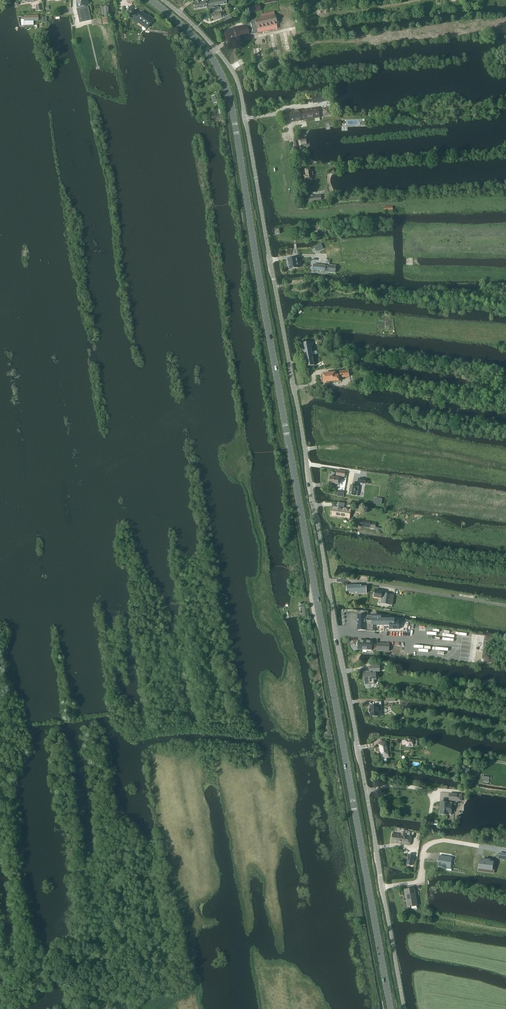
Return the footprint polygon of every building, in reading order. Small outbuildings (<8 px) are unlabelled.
[(226,0),(217,0),(200,3),(200,0),(196,0),(197,4),(194,4),(195,10),(207,8),(207,10),(210,10),(210,8),(218,7),(218,5),(227,4),(226,0)] [(258,5),(248,7),(250,13),(260,11),(258,5)] [(88,7),(77,10),(80,22),(91,20),(88,7)] [(215,15),(211,16),(213,21),(224,17),(220,7),(213,10),(215,15)] [(139,14),(135,11),(130,17),(138,24),(139,21),(144,24),(143,26),(146,29),(153,20),(150,17),(149,18),(141,12),(139,14)] [(275,15),(246,22),(247,25),(249,35),(258,33),(278,29),(277,24),(275,15)] [(233,29),(224,31),(226,41),(236,38),(249,35),(247,25),(233,28),(233,29)] [(262,47),(252,49),(253,55),(264,53),(262,47)] [(326,95),(312,97),(313,103),(327,101),(326,95)] [(331,107),(322,109),(324,117),(332,116),(331,107)] [(320,118),(318,108),(300,111),(300,110),(290,112),(291,122),(302,121),(302,120),(320,118)] [(307,175),(305,176),(305,181),(313,180),(312,176),(314,175),(313,172),(312,172),(311,168),(306,169),(307,175)] [(321,195),(308,197),(308,204),(322,202),(321,195)] [(299,268),(297,258),(294,258),(293,258),(288,259),(290,269),(296,268),(299,268)] [(314,361),(314,358),(311,342),(303,344),(307,367),(315,366),(314,361)] [(336,375),(336,373),(323,374),(324,383),(340,381),(339,375),(336,375)] [(338,485),(340,478),(331,477),(330,483),(338,485)] [(351,485),(349,495),(356,496),(358,496),(358,492),(356,491),(357,486),(358,486),(358,484),(353,483),(353,485),(351,485)] [(332,516),(350,519),(351,509),(333,507),(332,516)] [(361,587),(361,585),(347,586),(348,593),(357,592),(357,594),(367,593),(367,587),(361,587)] [(375,590),(374,597),(381,599),(381,598),(384,598),(383,603),(389,604),(391,594),(385,593),(384,596),(382,595),(383,592),(375,590)] [(358,630),(369,630),(369,631),(373,631),(373,629),(373,625),(390,625),(390,629),(399,630),(399,620),(395,620),(395,618),(382,618),(382,616),(372,616),(366,616),(358,616),(358,630)] [(358,646),(358,649),(363,649),(363,650),(367,650),(367,649),(372,649),(372,641),(359,641),(359,643),(358,643),(357,644),(357,645),(357,646),(358,646)] [(377,680),(376,672),(380,671),(379,666),(370,667),(370,672),(363,672),(364,678),(365,677),(366,685),(375,684),(374,680),(377,680)] [(379,716),(379,706),(381,705),(381,702),(375,702),(375,705),(370,706),(371,709),(370,709),(370,712),(371,712),(371,716),(379,716)] [(388,748),(387,742),(379,743),(381,759),(389,758),(388,753),(391,752),(391,747),(388,748)] [(449,793),(448,801),(462,802),(463,794),(462,794),(457,793),(457,794),(449,793)] [(441,802),(440,814),(449,815),(451,815),(452,810),(452,806),(452,802),(451,802),(450,802),(441,802)] [(406,835),(406,831),(402,830),(401,835),(393,833),(391,842),(411,845),(412,836),(406,835)] [(440,855),(439,861),(444,862),(443,866),(451,868),(453,858),(440,855)] [(479,862),(479,868),(492,870),(493,863),(493,862),(490,862),(490,860),(483,859),(483,861),(480,860),(479,862)] [(408,907),(418,906),(415,888),(405,890),(408,907)]
